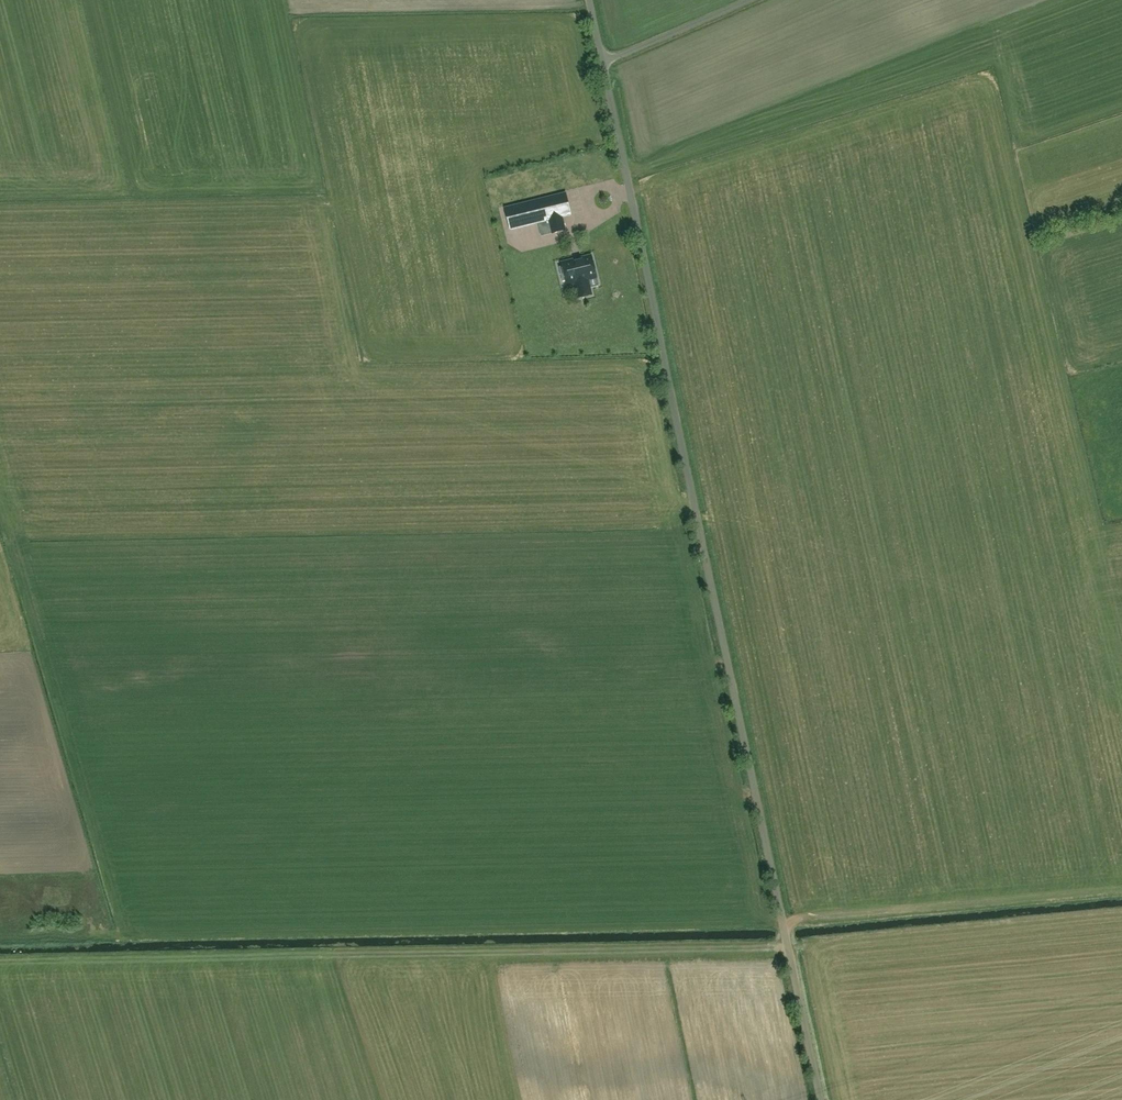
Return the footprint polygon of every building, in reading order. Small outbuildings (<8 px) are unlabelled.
[(566,230),(562,214),(570,211),(566,193),(505,208),(510,230),(549,221),(552,233),(566,230)] [(592,257),(573,262),(573,260),(562,263),(562,266),(562,267),(559,267),(563,282),(565,281),(566,281),(567,285),(575,283),(579,298),(592,295),(587,277),(596,275),(592,257)]
